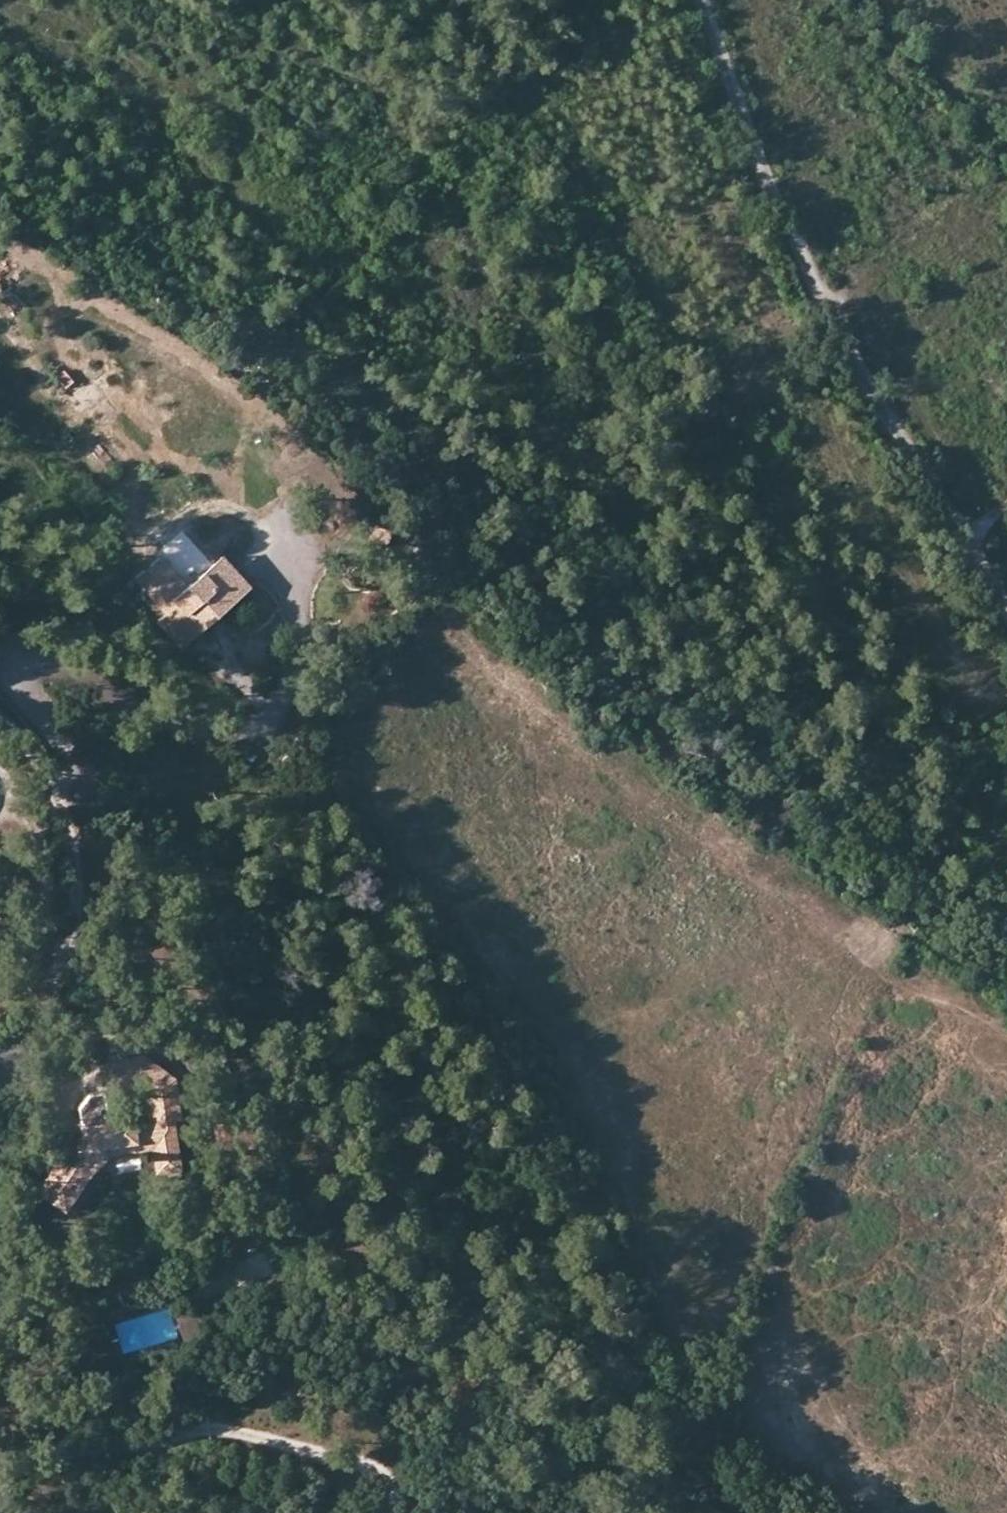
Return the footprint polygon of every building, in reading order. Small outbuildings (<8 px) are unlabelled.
[(297,438),(272,460),(290,481),(316,459),(297,438)] [(222,555),(186,588),(161,560),(137,581),(167,614),(158,623),(182,650),(252,588),(222,555)] [(106,1088),(105,1086),(87,1089),(75,1104),(79,1128),(72,1135),(53,1135),(53,1145),(57,1149),(31,1189),(60,1208),(79,1180),(108,1151),(148,1148),(150,1169),(175,1167),(169,1122),(180,1121),(177,1078),(147,1054),(131,1055),(134,1084),(146,1095),(148,1120),(131,1122),(130,1116),(120,1116),(118,1104),(108,1105),(106,1088)] [(103,1058),(105,1086),(106,1088),(134,1084),(131,1055),(103,1058)] [(196,1302),(179,1306),(185,1330),(202,1326),(196,1302)]
